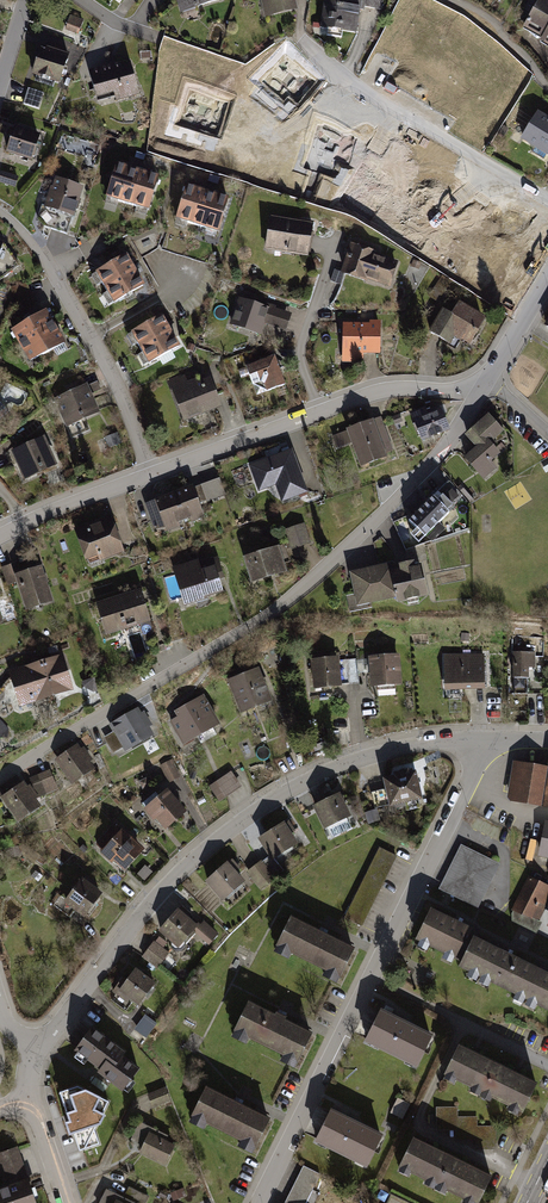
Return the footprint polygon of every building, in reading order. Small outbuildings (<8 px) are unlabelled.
[(178,13),(218,1),(218,0),(174,0),(178,13)] [(266,18),(297,11),(295,0),(262,0),(266,18)] [(321,30),(358,36),(362,11),(384,14),(387,0),(326,0),(321,30)] [(528,22),(547,32),(547,30),(547,0),(540,0),(528,22)] [(71,16),(66,29),(78,34),(84,21),(71,16)] [(266,57),(271,66),(252,78),(266,101),(291,85),(284,73),(295,66),(282,47),(266,57)] [(44,49),(34,75),(62,85),(72,59),(44,49)] [(151,51),(140,52),(140,61),(152,60),(151,51)] [(93,89),(96,100),(113,95),(115,101),(138,95),(133,78),(129,64),(120,67),(119,63),(88,71),(93,89)] [(29,90),(24,105),(39,110),(44,95),(29,90)] [(547,155),(547,120),(538,114),(523,140),(547,155)] [(17,129),(8,155),(34,163),(42,137),(17,129)] [(352,175),(383,160),(375,143),(344,159),(352,175)] [(126,205),(136,170),(115,163),(105,199),(126,205)] [(148,212),(159,177),(136,170),(126,205),(148,212)] [(0,177),(0,181),(16,187),(19,178),(2,172),(0,177)] [(47,210),(76,219),(85,189),(56,179),(47,210)] [(196,227),(207,192),(186,185),(175,220),(196,227)] [(219,234),(229,198),(207,192),(196,227),(219,234)] [(314,224),(271,217),(266,249),(309,256),(314,224)] [(352,247),(343,275),(392,291),(401,263),(352,247)] [(138,271),(127,250),(93,268),(105,289),(138,271)] [(150,291),(138,271),(105,289),(116,309),(150,291)] [(442,277),(432,291),(442,298),(452,284),(442,277)] [(239,300),(231,326),(263,336),(266,326),(287,333),(292,317),(276,311),(277,308),(246,298),(245,302),(239,300)] [(441,308),(428,331),(449,343),(453,335),(468,344),(485,316),(459,301),(451,314),(441,308)] [(170,329),(159,309),(125,327),(136,348),(170,329)] [(48,312),(13,333),(33,366),(68,345),(48,312)] [(380,324),(342,323),(341,362),(361,362),(361,353),(379,353),(380,324)] [(181,350),(170,329),(136,348),(147,368),(181,350)] [(276,354),(246,365),(257,394),(286,384),(276,354)] [(184,373),(166,381),(170,391),(172,390),(184,420),(222,406),(211,376),(199,380),(198,376),(187,380),(184,373)] [(88,382),(55,397),(68,426),(101,410),(88,382)] [(426,411),(412,417),(424,444),(448,434),(440,416),(430,420),(426,411)] [(477,451),(466,462),(485,483),(498,471),(492,464),(501,456),(493,446),(506,434),(490,417),(466,439),(477,451)] [(382,421),(334,439),(340,457),(353,452),(361,473),(396,460),(382,421)] [(45,440),(12,455),(25,485),(58,470),(45,440)] [(292,449),(248,465),(258,490),(275,484),(282,501),(307,492),(292,449)] [(409,516),(399,528),(415,544),(452,504),(438,491),(444,484),(437,478),(405,512),(409,516)] [(192,484),(144,502),(155,530),(166,526),(167,530),(204,516),(192,484)] [(111,514),(74,527),(87,564),(124,551),(111,514)] [(304,523),(285,530),(291,549),(311,543),(304,523)] [(279,544),(244,556),(253,581),(287,570),(279,544)] [(394,567),(400,594),(401,601),(432,594),(425,563),(419,565),(418,558),(402,561),(403,565),(398,566),(394,567)] [(216,559),(175,572),(187,609),(227,596),(216,559)] [(360,603),(400,594),(394,567),(392,561),(353,570),(360,603)] [(13,568),(2,571),(8,588),(17,585),(26,614),(54,606),(43,570),(17,578),(13,568)] [(141,588),(96,602),(106,634),(151,621),(141,588)] [(486,656),(446,658),(447,693),(487,691),(486,656)] [(537,656),(514,656),(514,682),(531,682),(531,671),(537,671),(537,656)] [(401,658),(371,661),(374,689),(404,686),(401,658)] [(64,660),(45,665),(56,700),(74,694),(64,660)] [(357,660),(313,664),(316,692),(344,690),(344,685),(359,684),(357,660)] [(45,665),(11,676),(22,710),(56,700),(45,665)] [(261,673),(232,686),(246,719),(275,707),(261,673)] [(172,726),(186,751),(224,731),(207,699),(177,715),(181,721),(172,726)] [(115,732),(104,738),(115,758),(155,736),(139,709),(111,725),(115,732)] [(77,744),(55,760),(72,784),(94,769),(77,744)] [(513,759),(507,798),(547,805),(547,765),(513,759)] [(173,763),(162,769),(169,785),(181,780),(173,763)] [(51,769),(30,776),(37,796),(58,788),(51,769)] [(415,769),(384,775),(389,802),(421,796),(415,769)] [(231,774),(210,788),(221,803),(242,789),(231,774)] [(0,797),(0,799),(16,823),(40,807),(22,781),(0,797)] [(341,791),(314,803),(324,826),(350,815),(341,791)] [(171,793),(146,811),(156,825),(159,822),(167,833),(189,817),(171,793)] [(315,811),(313,801),(302,803),(304,813),(315,811)] [(285,820),(259,835),(272,857),(298,842),(285,820)] [(545,821),(539,855),(547,857),(547,821),(545,821)] [(124,832),(104,854),(127,874),(147,852),(124,832)] [(380,845),(345,916),(364,925),(399,855),(380,845)] [(461,845),(440,887),(478,906),(499,863),(461,845)] [(260,859),(247,870),(261,889),(275,878),(260,859)] [(229,860),(206,880),(224,900),(247,880),(229,860)] [(512,907),(539,921),(547,905),(545,904),(547,897),(547,885),(528,875),(512,907)] [(83,882),(67,905),(88,919),(104,897),(83,882)] [(453,957),(462,961),(475,936),(477,931),(430,908),(415,938),(419,940),(417,945),(426,949),(428,945),(443,952),(441,956),(451,961),(453,957)] [(179,912),(160,934),(185,955),(198,940),(210,949),(220,938),(204,925),(200,930),(179,912)] [(513,912),(510,920),(530,927),(533,919),(513,912)] [(287,915),(275,940),(279,942),(275,951),(288,957),(291,950),(327,967),(324,973),(337,979),(340,973),(343,975),(356,948),(287,915)] [(508,989),(522,960),(475,936),(462,961),(460,966),(470,971),(468,975),(476,980),(478,976),(482,978),(480,983),(488,987),(491,981),(508,989)] [(154,944),(144,959),(159,970),(170,955),(154,944)] [(508,989),(517,994),(514,999),(522,1003),(524,999),(528,1001),(526,1005),(534,1009),(537,1004),(547,1010),(547,973),(522,960),(508,989)] [(136,972),(121,994),(141,1008),(156,985),(136,972)] [(251,1006),(237,1033),(242,1035),(238,1042),(250,1048),(253,1043),(288,1061),(285,1066),(297,1072),(300,1066),(303,1067),(317,1040),(251,1006)] [(380,1015),(367,1041),(418,1066),(431,1040),(380,1015)] [(143,1021),(138,1027),(151,1036),(155,1030),(143,1021)] [(94,1029),(77,1053),(103,1072),(101,1075),(125,1093),(141,1071),(126,1060),(130,1055),(94,1029)] [(483,1090),(496,1063),(458,1045),(447,1070),(449,1071),(446,1077),(456,1082),(457,1079),(474,1087),(472,1091),(478,1093),(480,1089),(483,1090)] [(537,1083),(496,1063),(483,1090),(485,1091),(483,1096),(491,1100),(493,1095),(511,1104),(509,1109),(517,1113),(520,1107),(524,1109),(537,1083)] [(165,1089),(148,1095),(153,1109),(170,1103),(165,1089)] [(87,1105),(72,1137),(98,1149),(113,1117),(107,1115),(113,1102),(88,1091),(82,1103),(87,1105)] [(260,1151),(261,1152),(275,1125),(208,1091),(194,1117),(198,1119),(194,1127),(207,1134),(211,1127),(247,1145),(244,1151),(256,1158),(260,1151)] [(398,1097),(391,1111),(403,1117),(410,1103),(398,1097)] [(456,1108),(438,1108),(438,1127),(457,1127),(457,1137),(476,1137),(477,1147),(495,1147),(495,1127),(476,1127),(476,1117),(457,1118),(456,1108)] [(331,1115),(318,1142),(366,1166),(379,1139),(331,1115)] [(140,1125),(131,1144),(144,1151),(141,1156),(165,1168),(175,1147),(166,1143),(169,1138),(140,1125)] [(438,1183),(451,1157),(412,1138),(400,1162),(403,1164),(400,1170),(409,1175),(411,1171),(428,1180),(426,1183),(434,1187),(436,1182),(438,1183)] [(0,1189),(0,1202),(37,1202),(19,1147),(0,1153),(0,1178),(3,1188),(0,1189)] [(451,1157),(438,1183),(439,1184),(437,1189),(444,1192),(446,1187),(465,1196),(463,1202),(465,1202),(472,1202),(474,1200),(478,1202),(491,1176),(451,1157)] [(321,1177),(304,1169),(287,1202),(308,1202),(321,1177)] [(102,1202),(144,1202),(146,1197),(130,1189),(124,1200),(107,1192),(102,1202)]
